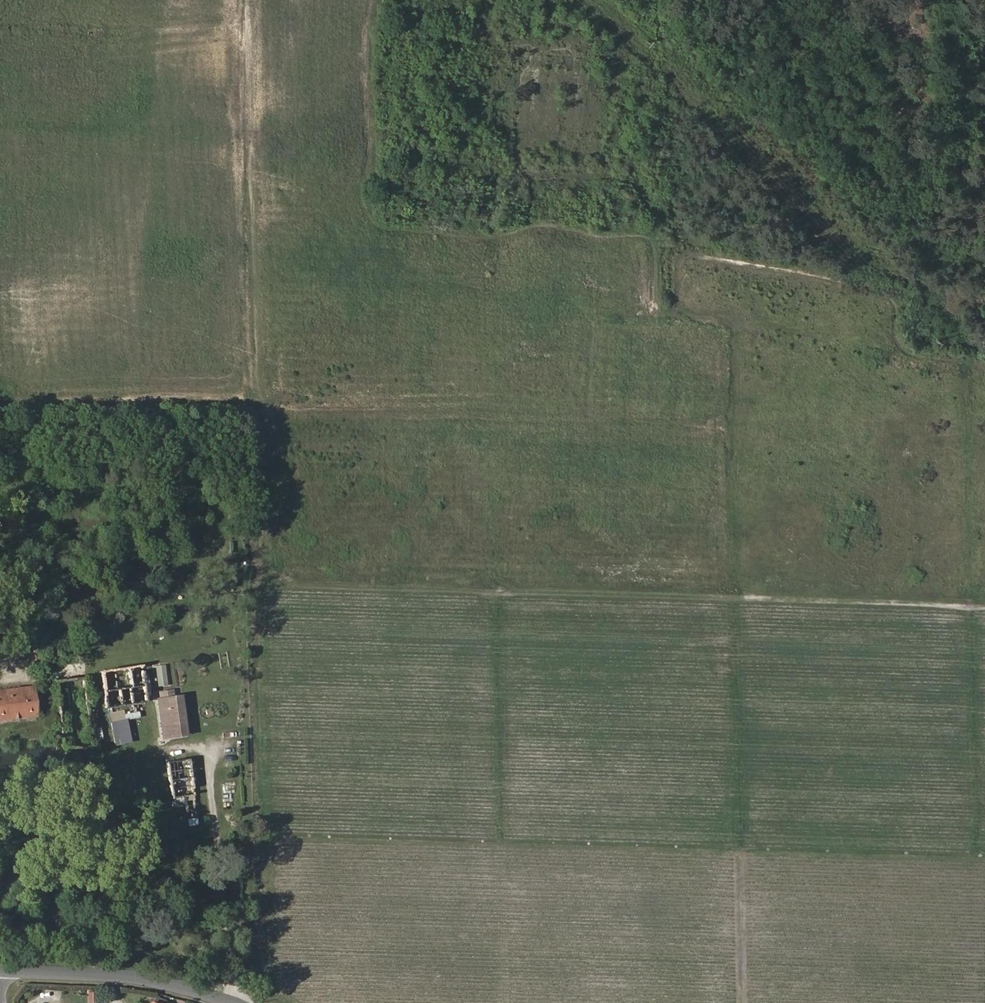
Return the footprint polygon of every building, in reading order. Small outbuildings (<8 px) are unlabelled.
[(120,565),(110,569),(115,581),(125,577),(120,565)] [(141,663),(101,669),(106,706),(146,700),(141,663)] [(33,686),(0,690),(0,720),(36,715),(33,686)] [(186,735),(180,695),(157,698),(163,738),(186,735)] [(108,712),(115,745),(131,741),(125,709),(108,712)] [(186,794),(193,794),(191,758),(169,759),(172,811),(187,810),(186,794)] [(198,817),(187,818),(188,825),(199,824),(198,817)]
